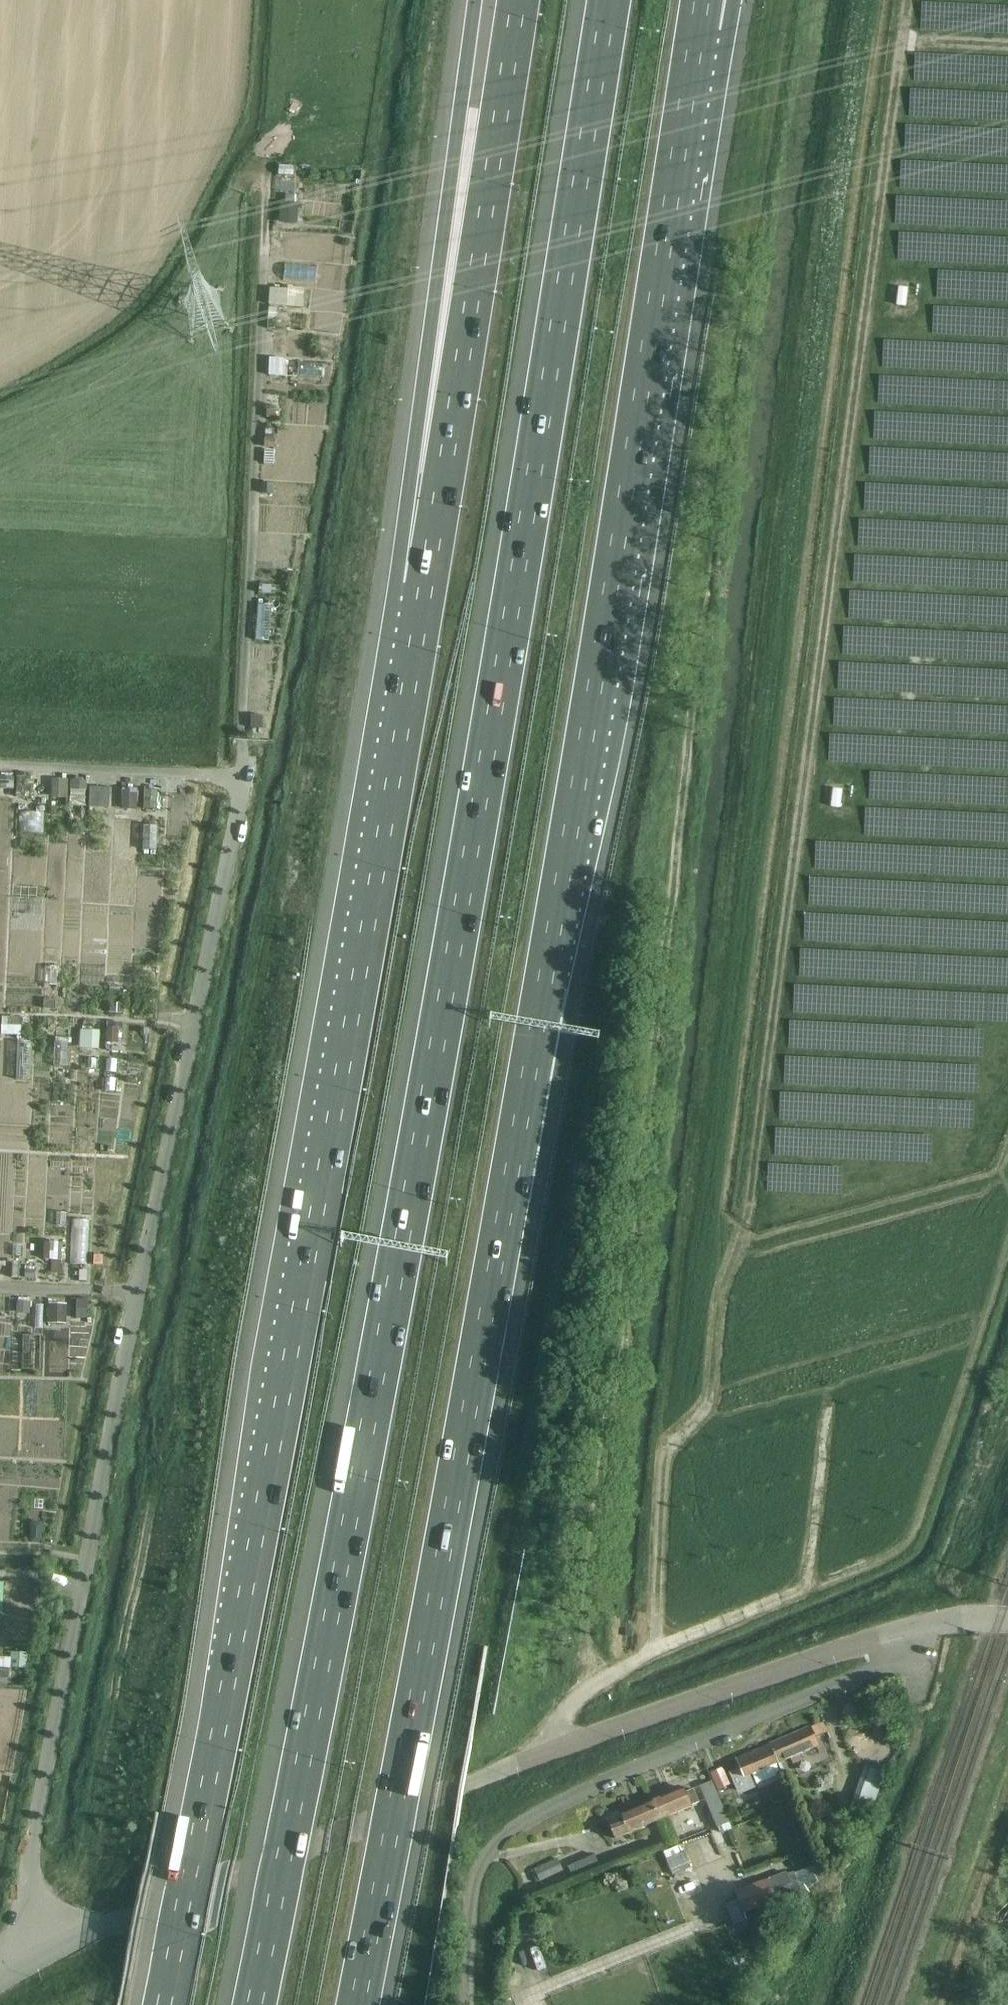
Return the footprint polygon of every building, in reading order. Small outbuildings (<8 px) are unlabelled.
[(258,623),(257,641),(270,642),(271,624),(258,623)] [(888,1733),(881,1717),(869,1722),(873,1733),(871,1734),(873,1739),(888,1733)] [(769,1743),(778,1764),(791,1758),(794,1764),(803,1760),(800,1754),(819,1747),(811,1726),(769,1743)] [(740,1770),(731,1774),(738,1791),(753,1785),(749,1776),(760,1771),(778,1764),(769,1743),(767,1744),(735,1759),(740,1770)] [(730,1785),(722,1766),(710,1772),(718,1790),(730,1785)] [(863,1767),(848,1812),(860,1815),(875,1771),(863,1767)] [(711,1782),(700,1787),(714,1821),(725,1816),(711,1782)] [(685,1795),(684,1793),(682,1788),(651,1801),(659,1820),(689,1807),(689,1806),(698,1803),(692,1790),(691,1790),(692,1792),(685,1795)] [(651,1801),(620,1814),(624,1822),(611,1828),(615,1838),(659,1820),(651,1801)] [(594,1855),(567,1866),(571,1876),(598,1864),(594,1855)] [(534,1869),(538,1878),(539,1881),(561,1871),(556,1860),(534,1869)] [(787,1872),(769,1878),(778,1902),(795,1896),(791,1885),(797,1883),(793,1871),(787,1873),(787,1872)] [(744,1912),(774,1901),(767,1881),(737,1893),(744,1912)]
